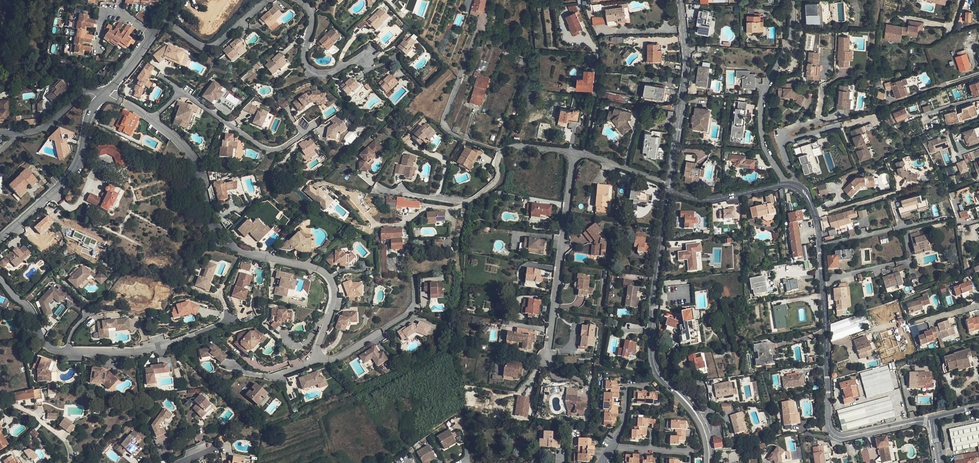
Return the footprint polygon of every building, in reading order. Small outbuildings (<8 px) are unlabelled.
[(394,3),(406,15),(409,11),(413,13),(418,0),(397,0),(394,3)] [(474,6),(472,5),(471,10),(477,12),(477,9),(484,10),(487,0),(475,0),(474,6)] [(820,11),(820,3),(805,4),(806,17),(811,17),(811,20),(814,19),(815,22),(821,22),(820,15),(819,15),(818,11),(820,11)] [(607,16),(592,17),(593,26),(608,24),(608,26),(618,25),(618,20),(625,19),(625,12),(624,12),(623,8),(623,7),(622,7),(622,4),(618,5),(619,8),(606,10),(607,16)] [(274,7),(259,21),(263,25),(265,24),(267,26),(274,20),(275,21),(282,15),(277,9),(277,10),(274,7)] [(93,24),(94,24),(94,20),(87,19),(85,19),(86,15),(84,15),(84,11),(78,10),(77,22),(93,24)] [(707,24),(709,12),(700,11),(698,22),(700,23),(698,33),(709,35),(711,24),(707,24)] [(576,13),(567,17),(570,25),(570,26),(573,33),(583,28),(580,23),(578,18),(581,16),(578,12),(576,13)] [(972,12),(965,12),(964,17),(963,17),(963,21),(966,21),(965,21),(971,21),(972,12)] [(760,14),(754,14),(754,16),(747,16),(747,33),(752,33),(752,31),(760,31),(760,14)] [(360,29),(366,24),(365,23),(371,18),(369,15),(358,26),(360,29)] [(322,20),(328,26),(331,23),(325,17),(322,20)] [(886,24),(885,36),(891,37),(891,41),(901,42),(902,34),(918,37),(919,27),(923,28),(923,23),(909,21),(908,27),(886,24)] [(75,22),(74,29),(75,29),(82,30),(83,27),(85,27),(92,28),(93,24),(77,22),(75,22)] [(104,35),(110,40),(112,38),(116,32),(118,30),(122,24),(119,22),(118,22),(113,29),(111,31),(109,29),(110,27),(111,26),(107,24),(105,26),(107,28),(104,31),(106,32),(104,35)] [(116,32),(112,38),(118,43),(120,41),(130,27),(126,24),(120,32),(118,34),(116,32)] [(120,41),(125,45),(129,39),(127,37),(128,35),(134,27),(131,25),(130,27),(120,41)] [(82,30),(75,29),(75,35),(74,37),(90,39),(92,40),(92,36),(85,35),(83,34),(83,30),(82,30)] [(325,35),(317,44),(319,46),(321,48),(323,46),(324,48),(326,49),(332,43),(333,44),(333,43),(340,37),(335,32),(334,32),(332,29),(327,34),(328,35),(326,36),(325,35)] [(404,41),(398,47),(406,55),(412,49),(411,48),(415,43),(414,42),(417,38),(413,35),(409,39),(406,36),(403,40),(404,41)] [(73,37),(72,44),(73,44),(80,45),(81,41),(83,42),(90,43),(90,39),(74,37),(73,37)] [(848,55),(848,51),(849,51),(849,50),(849,43),(847,43),(847,37),(839,37),(839,50),(838,50),(838,60),(839,60),(839,66),(849,67),(849,60),(849,55),(848,55)] [(228,47),(223,51),(226,54),(225,55),(230,60),(238,54),(237,53),(244,47),(241,44),(243,42),(239,38),(230,46),(231,46),(229,48),(228,47)] [(80,45),(73,44),(73,52),(80,53),(81,49),(83,49),(91,50),(91,47),(83,46),(80,45)] [(659,61),(659,50),(657,50),(657,44),(648,44),(648,61),(659,61)] [(166,45),(153,56),(159,63),(165,58),(166,59),(185,67),(193,57),(186,52),(173,47),(173,48),(166,45)] [(321,48),(319,46),(316,49),(317,50),(316,51),(320,55),(324,51),(323,50),(324,48),(323,46),(321,48)] [(626,59),(632,52),(629,49),(623,56),(626,59)] [(662,50),(659,50),(659,61),(648,61),(648,63),(661,63),(662,50)] [(958,56),(956,57),(961,71),(971,68),(965,50),(957,52),(958,56)] [(817,75),(819,52),(809,52),(808,65),(807,74),(808,74),(807,78),(816,79),(816,75),(817,75)] [(268,63),(265,66),(268,69),(267,69),(272,75),(279,69),(280,68),(279,67),(285,61),(283,59),(285,57),(281,53),(275,57),(272,60),(273,61),(271,63),(270,62),(268,63)] [(273,54),(266,60),(268,63),(270,62),(272,60),(275,57),(273,54)] [(260,60),(251,69),(254,72),(263,64),(260,60)] [(134,96),(140,98),(142,93),(140,92),(141,88),(144,85),(145,86),(148,82),(147,81),(151,74),(150,74),(154,68),(148,64),(136,80),(139,81),(136,85),(134,90),(136,91),(134,96)] [(699,66),(697,75),(707,77),(709,65),(703,64),(702,66),(699,66)] [(100,82),(113,68),(106,66),(103,69),(104,71),(102,73),(100,70),(95,76),(100,82)] [(253,71),(251,69),(239,78),(242,80),(253,71)] [(594,71),(585,70),(584,80),(580,79),(580,83),(578,83),(577,90),(593,90),(594,71)] [(750,71),(737,71),(737,78),(743,78),(743,88),(755,88),(756,78),(754,78),(749,77),(749,74),(750,71)] [(398,83),(389,74),(383,80),(382,79),(379,83),(382,86),(380,87),(386,92),(390,88),(392,90),(398,83)] [(712,77),(707,77),(697,75),(696,85),(700,85),(700,87),(711,88),(712,77)] [(477,76),(474,86),(475,86),(469,103),(480,106),(489,79),(477,76)] [(338,88),(338,90),(340,92),(342,90),(351,99),(355,95),(353,92),(359,86),(351,78),(345,84),(344,83),(338,88)] [(891,82),(884,84),(887,91),(893,89),(896,99),(907,95),(904,88),(902,89),(901,86),(908,84),(906,78),(891,83),(891,82)] [(214,80),(202,97),(211,104),(223,87),(214,80)] [(51,92),(47,97),(51,102),(60,94),(61,95),(68,88),(60,81),(54,88),(53,87),(51,89),(51,92)] [(974,96),(978,94),(978,81),(970,85),(974,96)] [(778,88),(778,97),(792,97),(797,99),(796,101),(801,104),(806,97),(794,90),(792,90),(792,83),(782,83),(782,88),(778,88)] [(663,100),(666,88),(646,84),(644,96),(663,100)] [(353,92),(355,95),(363,87),(361,85),(359,86),(353,92)] [(849,86),(840,85),(839,93),(839,98),(838,98),(837,108),(850,109),(851,99),(849,99),(850,91),(848,91),(849,86)] [(223,87),(211,104),(214,106),(226,89),(223,87)] [(536,93),(527,91),(526,93),(524,99),(524,102),(524,106),(532,108),(536,93)] [(885,94),(878,91),(876,98),(883,100),(885,94)] [(305,94),(293,103),(298,110),(303,107),(304,107),(312,102),(316,101),(316,102),(320,102),(320,100),(324,99),(324,94),(320,94),(319,92),(311,92),(311,95),(309,95),(307,96),(305,94)] [(284,98),(278,103),(283,109),(289,104),(284,98)] [(202,110),(178,101),(176,109),(178,110),(177,113),(175,118),(173,124),(190,130),(196,114),(200,115),(202,110)] [(734,136),(742,137),(744,117),(742,117),(742,114),(746,115),(747,104),(739,103),(738,109),(735,108),(733,117),(736,118),(736,121),(734,121),(734,124),(733,124),(732,132),(734,132),(734,136)] [(252,105),(249,104),(243,109),(249,112),(252,105)] [(252,105),(249,112),(254,114),(256,115),(256,117),(252,123),(261,127),(268,112),(252,105)] [(963,111),(960,112),(963,120),(976,115),(972,105),(962,108),(963,111)] [(899,110),(893,113),(897,122),(907,118),(906,115),(908,114),(905,108),(904,108),(904,107),(899,109),(899,110)] [(578,120),(580,111),(574,110),(574,108),(571,108),(570,110),(562,109),(560,120),(569,122),(569,118),(578,120)] [(609,111),(607,119),(613,121),(613,119),(619,126),(620,125),(622,128),(620,130),(623,134),(631,128),(626,122),(627,120),(626,120),(626,118),(628,118),(629,119),(630,112),(615,108),(614,112),(609,111)] [(706,124),(708,110),(695,108),(694,115),(697,116),(696,123),(695,123),(694,129),(707,131),(708,124),(706,124)] [(951,112),(946,114),(950,125),(963,120),(960,112),(957,113),(955,108),(950,109),(951,112)] [(139,118),(123,111),(121,116),(124,118),(119,128),(118,130),(128,136),(131,129),(133,130),(134,130),(139,119),(139,118)] [(888,116),(884,118),(890,125),(896,122),(894,119),(890,114),(888,115),(888,116)] [(337,115),(330,120),(333,125),(335,123),(337,125),(342,122),(337,115)] [(119,128),(124,118),(121,116),(116,127),(119,128)] [(347,118),(342,122),(346,129),(352,125),(347,118)] [(619,126),(613,119),(613,121),(620,130),(622,128),(620,125),(619,126)] [(327,133),(326,140),(335,141),(335,140),(338,140),(339,136),(340,136),(340,134),(347,129),(346,129),(342,122),(337,125),(335,123),(333,125),(330,127),(327,133)] [(433,131),(426,123),(412,137),(420,145),(423,142),(423,141),(420,139),(424,136),(426,138),(433,131)] [(874,129),(871,123),(865,125),(868,131),(874,129)] [(851,131),(855,141),(857,146),(858,146),(860,145),(862,149),(859,150),(857,151),(861,161),(871,157),(866,143),(862,134),(866,132),(868,131),(865,125),(851,131)] [(964,132),(968,146),(978,142),(978,126),(964,132)] [(70,152),(69,150),(68,150),(66,141),(74,133),(59,129),(48,139),(55,141),(59,143),(57,144),(61,159),(64,160),(63,158),(70,152)] [(435,133),(433,131),(426,138),(428,140),(435,133)] [(870,141),(866,132),(862,134),(866,143),(870,141)] [(652,136),(652,133),(646,133),(645,145),(644,145),(644,152),(647,152),(647,156),(656,157),(658,143),(656,143),(657,136),(652,136)] [(220,147),(219,157),(231,158),(232,149),(236,150),(237,142),(232,142),(232,135),(225,134),(225,141),(226,141),(226,148),(222,147),(220,147)] [(938,140),(937,138),(929,141),(929,143),(928,144),(931,153),(936,151),(935,147),(942,145),(944,148),(949,146),(946,137),(938,140)] [(311,140),(305,144),(304,143),(303,142),(299,145),(302,150),(299,152),(304,160),(312,155),(310,153),(317,148),(311,140)] [(359,163),(359,170),(368,171),(368,164),(371,161),(375,157),(374,155),(382,148),(375,141),(359,155),(363,159),(359,163)] [(812,174),(820,171),(818,163),(819,163),(817,155),(822,154),(821,150),(819,151),(817,147),(814,148),(812,142),(801,146),(804,155),(799,156),(805,174),(811,172),(812,174)] [(108,144),(95,148),(98,157),(107,154),(114,158),(117,167),(125,164),(121,152),(108,144)] [(802,153),(800,146),(794,149),(796,155),(802,153)] [(465,148),(457,163),(460,165),(461,163),(466,165),(464,167),(470,170),(474,163),(472,162),(476,155),(480,157),(482,153),(475,149),(473,153),(472,152),(465,148)] [(312,155),(305,160),(306,161),(316,154),(314,150),(310,153),(312,155)] [(732,155),(730,155),(730,160),(734,160),(734,163),(734,164),(736,164),(735,166),(756,168),(757,160),(745,159),(745,156),(741,156),(741,152),(732,151),(732,155)] [(970,153),(963,156),(965,162),(972,160),(970,153)] [(396,164),(394,174),(401,175),(401,174),(403,174),(403,175),(403,176),(404,178),(411,179),(412,175),(411,175),(413,167),(412,167),(413,161),(415,161),(416,157),(410,156),(410,155),(407,155),(406,156),(403,155),(401,165),(396,164)] [(903,160),(896,162),(900,175),(903,176),(906,175),(907,179),(911,180),(912,179),(916,180),(918,175),(913,173),(913,172),(907,170),(904,160),(907,159),(909,159),(910,156),(908,155),(903,157),(903,160)] [(962,155),(959,156),(965,172),(969,170),(962,155)] [(912,167),(908,160),(904,161),(907,170),(913,172),(913,173),(918,175),(920,170),(912,167)] [(692,163),(686,162),(685,170),(686,170),(685,175),(686,175),(685,182),(698,184),(698,180),(696,180),(697,175),(700,176),(701,169),(691,167),(692,163)] [(14,182),(9,187),(18,196),(25,189),(24,188),(27,184),(29,186),(31,188),(38,182),(26,169),(20,175),(22,177),(15,183),(14,182)] [(20,176),(14,182),(15,183),(22,177),(20,175),(19,176),(20,176)] [(856,178),(844,190),(851,196),(862,186),(866,185),(867,185),(866,184),(875,182),(876,186),(879,186),(878,178),(874,178),(874,175),(856,178)] [(218,202),(227,200),(225,192),(237,190),(237,182),(221,185),(220,182),(213,184),(214,187),(215,187),(218,202)] [(829,193),(826,184),(818,186),(820,195),(829,193)] [(102,200),(90,194),(86,201),(100,208),(100,209),(107,212),(110,206),(112,207),(114,206),(115,206),(115,205),(116,204),(116,202),(115,201),(121,190),(110,185),(108,189),(106,189),(105,190),(105,191),(105,192),(106,192),(105,195),(106,195),(104,198),(103,198),(102,200)] [(309,186),(304,192),(326,209),(330,204),(321,196),(324,193),(318,189),(316,191),(309,186)] [(607,208),(608,187),(597,186),(595,212),(610,213),(611,208),(607,208)] [(25,189),(18,196),(20,198),(27,191),(25,189)] [(633,204),(639,205),(639,203),(646,204),(648,194),(644,194),(644,195),(640,194),(641,190),(631,189),(629,200),(633,201),(633,204)] [(333,201),(324,193),(321,196),(330,204),(333,201)] [(920,194),(893,203),(895,209),(899,207),(901,214),(928,205),(926,199),(922,200),(920,194)] [(767,205),(750,209),(752,219),(774,214),(772,204),(773,204),(772,196),(765,197),(767,205)] [(397,197),(396,208),(400,209),(401,207),(419,208),(419,202),(404,201),(405,198),(397,197)] [(396,201),(386,199),(385,207),(396,208),(396,201)] [(551,206),(532,204),(532,205),(528,204),(526,214),(550,216),(551,206)] [(723,219),(734,219),(734,211),(733,211),(733,209),(728,209),(728,211),(719,211),(719,218),(723,218),(723,219)] [(854,209),(828,217),(832,228),(851,222),(850,218),(858,215),(856,211),(854,211),(854,209)] [(866,209),(859,211),(860,217),(868,215),(866,209)] [(966,210),(959,212),(962,219),(969,217),(966,210)] [(426,213),(426,224),(435,224),(435,222),(444,222),(444,212),(426,213)] [(700,223),(700,221),(700,220),(699,219),(698,218),(697,217),(695,216),(696,213),(680,212),(680,218),(684,218),(684,229),(693,229),(693,228),(695,228),(697,227),(698,226),(699,225),(700,224),(700,223)] [(801,213),(788,215),(789,223),(789,224),(789,229),(788,229),(794,264),(804,262),(803,256),(801,257),(796,226),(798,226),(798,222),(802,222),(801,213)] [(44,227),(48,224),(45,219),(38,225),(39,226),(35,230),(39,234),(46,229),(44,227)] [(259,219),(257,221),(265,228),(266,226),(259,219)] [(247,221),(237,230),(244,237),(249,233),(259,242),(269,232),(256,220),(251,225),(248,221),(247,221)] [(595,224),(583,233),(590,242),(596,243),(596,246),(595,256),(605,257),(607,240),(602,240),(598,235),(602,232),(595,224)] [(383,239),(391,239),(401,239),(400,229),(390,230),(390,227),(383,228),(383,230),(381,230),(381,232),(381,241),(383,241),(383,239)] [(46,229),(39,234),(41,238),(48,232),(46,229)] [(96,241),(75,231),(73,236),(81,240),(81,241),(83,242),(83,243),(88,246),(89,243),(94,245),(96,241)] [(644,244),(646,234),(636,233),(634,248),(638,249),(637,253),(638,254),(639,255),(641,255),(642,254),(642,253),(643,253),(643,252),(644,244)] [(926,236),(920,238),(919,233),(910,235),(911,240),(914,239),(915,244),(912,245),(914,252),(923,250),(924,252),(931,251),(928,241),(927,242),(926,236)] [(287,242),(279,250),(289,251),(290,251),(292,250),(294,249),(297,251),(301,253),(310,253),(310,241),(304,240),(297,234),(288,243),(287,242)] [(889,242),(887,235),(880,237),(881,244),(889,242)] [(401,239),(391,239),(391,249),(401,249),(401,239)] [(434,239),(434,247),(442,248),(442,240),(434,239)] [(545,241),(525,239),(523,252),(528,253),(528,249),(538,250),(537,254),(543,255),(545,241)] [(688,259),(689,271),(696,270),(695,253),(700,252),(699,245),(687,246),(687,253),(679,254),(679,260),(688,259)] [(22,261),(31,253),(24,247),(19,251),(18,251),(16,248),(6,257),(9,261),(15,268),(22,262),(22,261)] [(341,251),(335,251),(326,259),(332,266),(335,264),(335,263),(340,263),(348,264),(348,266),(356,267),(356,259),(350,253),(348,255),(341,255),(341,251)] [(851,251),(835,252),(835,257),(827,257),(828,268),(838,268),(837,262),(841,261),(841,260),(852,259),(851,251)] [(387,274),(397,274),(397,256),(386,257),(387,274)] [(216,266),(205,261),(202,268),(206,270),(202,278),(197,276),(193,285),(208,291),(210,286),(208,286),(216,266)] [(86,278),(90,274),(89,272),(91,270),(89,268),(85,266),(84,268),(82,266),(79,269),(77,267),(74,270),(74,271),(76,273),(74,274),(73,272),(72,273),(69,275),(71,277),(68,280),(77,288),(86,278)] [(888,278),(887,277),(882,279),(886,289),(891,287),(890,285),(897,283),(897,285),(898,286),(903,285),(899,273),(903,272),(901,266),(897,267),(899,272),(894,274),(894,276),(888,278)] [(769,268),(760,270),(761,277),(766,275),(766,273),(769,272),(769,268)] [(540,278),(541,271),(527,269),(525,281),(539,283),(540,283),(541,283),(542,282),(542,280),(542,279),(541,278),(540,278)] [(97,276),(91,270),(89,272),(90,274),(86,278),(88,280),(90,279),(91,279),(93,279),(94,279),(95,280),(96,279),(95,278),(97,276)] [(252,276),(241,272),(236,287),(235,286),(232,296),(244,300),(247,291),(247,290),(248,287),(252,276)] [(292,281),(293,276),(277,272),(276,278),(281,279),(280,281),(280,284),(279,287),(277,286),(275,294),(286,296),(288,289),(290,290),(292,281)] [(96,279),(101,284),(106,278),(101,273),(97,276),(95,278),(96,279)] [(589,276),(578,275),(577,281),(578,281),(578,283),(577,283),(576,283),(575,284),(574,286),(575,287),(575,288),(576,289),(577,289),(577,290),(578,290),(578,295),(587,296),(587,294),(592,295),(592,289),(588,289),(589,276)] [(767,277),(750,280),(752,290),(753,290),(754,296),(758,296),(758,294),(769,292),(767,277)] [(784,280),(786,291),(799,288),(796,277),(784,280)] [(637,292),(638,292),(639,288),(631,287),(632,284),(630,284),(630,282),(629,280),(624,280),(623,286),(628,287),(625,307),(635,308),(637,292)] [(350,281),(343,284),(348,298),(351,296),(361,297),(362,284),(351,283),(350,281)] [(969,282),(953,288),(956,297),(968,292),(969,294),(973,293),(969,282)] [(443,293),(443,283),(424,284),(424,291),(430,291),(430,295),(437,295),(437,293),(443,293)] [(691,285),(666,287),(668,307),(693,305),(691,285)] [(52,286),(39,300),(39,301),(42,308),(45,315),(45,316),(52,314),(48,304),(53,298),(58,303),(64,297),(52,286)] [(848,288),(834,290),(835,302),(836,301),(837,311),(843,311),(846,311),(846,308),(845,298),(847,297),(846,293),(849,293),(848,288)] [(917,302),(907,305),(909,312),(912,311),(913,313),(922,310),(921,307),(929,304),(927,297),(923,298),(923,297),(916,300),(917,302)] [(529,300),(524,300),(524,304),(523,304),(522,314),(532,315),(532,318),(538,319),(539,305),(538,305),(538,301),(529,300)] [(199,307),(189,302),(177,305),(177,306),(176,306),(175,307),(173,309),(173,311),(173,312),(172,312),(174,318),(180,316),(179,314),(191,311),(191,308),(197,311),(199,307)] [(785,316),(783,306),(774,308),(777,329),(786,327),(784,316),(785,316)] [(271,326),(275,330),(279,326),(280,326),(281,325),(282,325),(281,323),(285,323),(286,319),(291,320),(292,312),(278,311),(278,309),(272,309),(271,318),(270,320),(274,322),(271,326)] [(674,321),(667,318),(664,330),(672,334),(669,338),(675,341),(677,337),(679,338),(680,345),(690,343),(690,345),(698,343),(697,332),(693,332),(691,322),(693,322),(691,311),(681,314),(682,318),(676,317),(674,321)] [(336,328),(344,331),(348,320),(356,319),(356,312),(343,313),(342,317),(340,317),(336,328)] [(869,327),(864,313),(831,325),(832,341),(869,327)] [(127,318),(101,322),(102,325),(99,325),(99,328),(97,328),(97,329),(98,329),(99,333),(107,332),(106,329),(115,328),(115,331),(129,329),(127,318)] [(965,321),(968,331),(974,330),(974,331),(978,330),(978,319),(976,320),(975,318),(965,321)] [(948,321),(937,324),(938,327),(942,339),(955,335),(953,328),(950,328),(948,321)] [(405,327),(397,332),(402,341),(416,333),(427,337),(431,327),(419,322),(418,326),(412,323),(412,326),(410,327),(407,329),(405,327)] [(587,327),(581,326),(580,331),(581,331),(581,336),(582,336),(580,347),(587,348),(587,346),(592,347),(593,338),(594,338),(595,327),(587,326),(587,327)] [(938,338),(935,328),(935,327),(930,329),(930,331),(924,333),(924,335),(918,337),(921,346),(934,342),(933,339),(938,338)] [(942,339),(938,327),(935,328),(938,338),(939,343),(943,342),(942,339)] [(516,333),(507,332),(505,351),(513,352),(513,349),(522,350),(522,349),(530,350),(532,341),(534,342),(536,331),(517,328),(516,333)] [(261,335),(255,329),(253,332),(249,332),(248,332),(240,334),(238,335),(237,341),(234,344),(247,356),(251,352),(252,353),(261,343),(257,339),(261,335)] [(265,339),(261,335),(257,339),(261,343),(265,339)] [(866,337),(854,341),(860,359),(868,357),(867,354),(874,351),(875,354),(879,352),(878,350),(876,350),(874,342),(869,344),(866,337)] [(634,342),(625,341),(623,350),(619,349),(617,356),(628,358),(629,354),(631,354),(634,342)] [(767,343),(753,345),(754,353),(757,352),(758,359),(755,360),(756,367),(771,365),(767,343)] [(213,344),(209,348),(200,350),(201,355),(210,353),(221,363),(227,356),(213,344)] [(364,353),(369,361),(374,358),(378,365),(389,360),(384,352),(381,354),(377,346),(364,353)] [(953,356),(943,358),(946,368),(945,368),(946,371),(947,372),(957,369),(969,365),(970,368),(973,367),(969,350),(953,355),(953,356)] [(695,370),(705,368),(704,362),(703,362),(701,353),(688,356),(690,365),(694,365),(695,370)] [(47,381),(47,372),(51,362),(38,357),(36,364),(39,366),(37,370),(37,382),(47,381)] [(523,364),(507,362),(506,367),(505,367),(504,374),(513,375),(513,378),(518,379),(518,375),(519,372),(522,372),(523,364)] [(167,364),(150,366),(150,369),(145,369),(147,385),(155,384),(154,374),(168,373),(167,364)] [(887,366),(860,374),(866,398),(894,390),(887,366)] [(101,370),(92,368),(90,383),(99,384),(99,381),(107,382),(109,384),(115,378),(109,372),(105,372),(101,371),(101,370)] [(791,370),(780,372),(781,377),(782,377),(783,388),(803,385),(802,376),(797,376),(797,375),(791,375),(791,370)] [(318,372),(299,379),(303,389),(322,382),(318,372)] [(909,379),(909,386),(919,387),(919,384),(925,384),(925,388),(932,388),(932,374),(908,374),(908,379),(909,379)] [(321,379),(322,382),(318,384),(319,388),(327,385),(324,377),(321,379)] [(117,380),(115,378),(109,384),(106,387),(108,389),(117,380)] [(605,390),(611,390),(619,391),(619,387),(618,387),(618,379),(610,378),(610,382),(606,382),(605,390)] [(843,390),(844,396),(845,399),(843,400),(844,405),(854,402),(852,398),(858,397),(855,386),(856,386),(854,380),(839,384),(841,390),(843,390)] [(731,383),(713,386),(716,398),(733,395),(732,389),(731,383)] [(245,396),(257,406),(267,394),(255,384),(245,396)] [(42,399),(40,390),(15,394),(16,401),(34,398),(34,400),(42,399)] [(604,394),(603,402),(612,402),(612,398),(618,399),(619,391),(611,390),(611,394),(604,394)] [(634,392),(633,399),(637,399),(637,404),(645,404),(646,391),(642,391),(642,392),(634,392)] [(646,391),(645,404),(653,405),(653,400),(657,400),(658,393),(649,393),(649,391),(646,391)] [(210,405),(200,395),(194,401),(197,404),(192,409),(204,421),(215,411),(210,406),(210,405)] [(577,397),(566,396),(565,401),(568,411),(571,411),(571,416),(583,417),(584,412),(583,412),(583,409),(586,409),(587,401),(576,400),(577,397)] [(529,398),(521,397),(518,416),(527,418),(528,417),(527,417),(527,411),(528,412),(528,411),(527,411),(528,407),(529,398)] [(889,397),(840,410),(845,430),(885,420),(886,423),(895,421),(894,419),(895,418),(895,417),(889,397)] [(604,410),(604,414),(618,414),(618,406),(613,406),(611,406),(612,402),(603,402),(603,410),(604,410)] [(793,402),(781,403),(784,431),(792,430),(792,425),(796,425),(795,414),(794,414),(793,402)] [(164,409),(151,426),(156,437),(165,433),(161,424),(166,417),(169,413),(164,409)] [(840,410),(837,411),(842,431),(845,430),(840,410)] [(741,413),(730,416),(736,439),(740,439),(742,436),(741,433),(744,432),(741,419),(742,419),(741,413)] [(604,414),(604,425),(616,426),(616,421),(614,421),(614,418),(617,418),(618,414),(604,414)] [(65,418),(59,425),(69,433),(73,428),(70,426),(72,423),(65,418)] [(637,427),(638,427),(646,427),(646,424),(648,424),(652,424),(652,428),(656,428),(656,420),(638,419),(637,427)] [(671,421),(671,429),(677,430),(677,433),(685,434),(685,426),(679,425),(679,421),(671,421)] [(953,452),(978,447),(978,425),(949,430),(953,452)] [(646,427),(638,427),(638,431),(634,431),(632,431),(631,439),(640,439),(640,435),(642,435),(646,436),(647,428),(646,427)] [(754,435),(757,438),(762,434),(761,433),(762,432),(761,431),(762,430),(759,428),(756,431),(757,432),(754,435)] [(449,430),(437,437),(444,450),(449,447),(447,445),(455,441),(453,438),(451,435),(449,430)] [(133,431),(116,451),(122,456),(126,450),(132,455),(138,448),(134,445),(137,442),(141,438),(133,431)] [(544,439),(543,447),(559,448),(560,440),(552,440),(553,432),(544,432),(544,439)] [(685,434),(677,433),(677,437),(670,437),(670,445),(678,445),(678,442),(685,442),(685,434)] [(216,441),(219,444),(227,440),(221,435),(216,441)] [(716,436),(712,437),(714,449),(722,448),(721,439),(717,440),(716,436)] [(875,440),(877,450),(879,449),(882,462),(886,462),(891,462),(888,447),(886,438),(875,440)] [(33,439),(29,443),(27,444),(31,450),(37,445),(33,439)] [(582,451),(594,451),(594,447),(589,447),(589,439),(578,439),(578,447),(582,447),(582,451)] [(435,459),(428,446),(423,449),(419,442),(413,447),(416,453),(422,462),(430,459),(431,461),(435,459)] [(775,461),(776,462),(783,462),(782,461),(788,460),(787,452),(785,452),(777,447),(768,459),(772,462),(773,460),(775,461)] [(823,447),(813,449),(814,455),(813,456),(815,462),(824,462),(823,454),(824,454),(823,447)] [(138,448),(132,455),(134,457),(140,450),(138,448)] [(578,454),(577,462),(588,462),(589,455),(594,455),(594,451),(582,451),(582,455),(578,454)] [(954,458),(955,462),(978,462),(978,455),(978,453),(954,458)] [(626,455),(625,459),(627,459),(627,462),(638,462),(639,461),(639,455),(626,455)]
